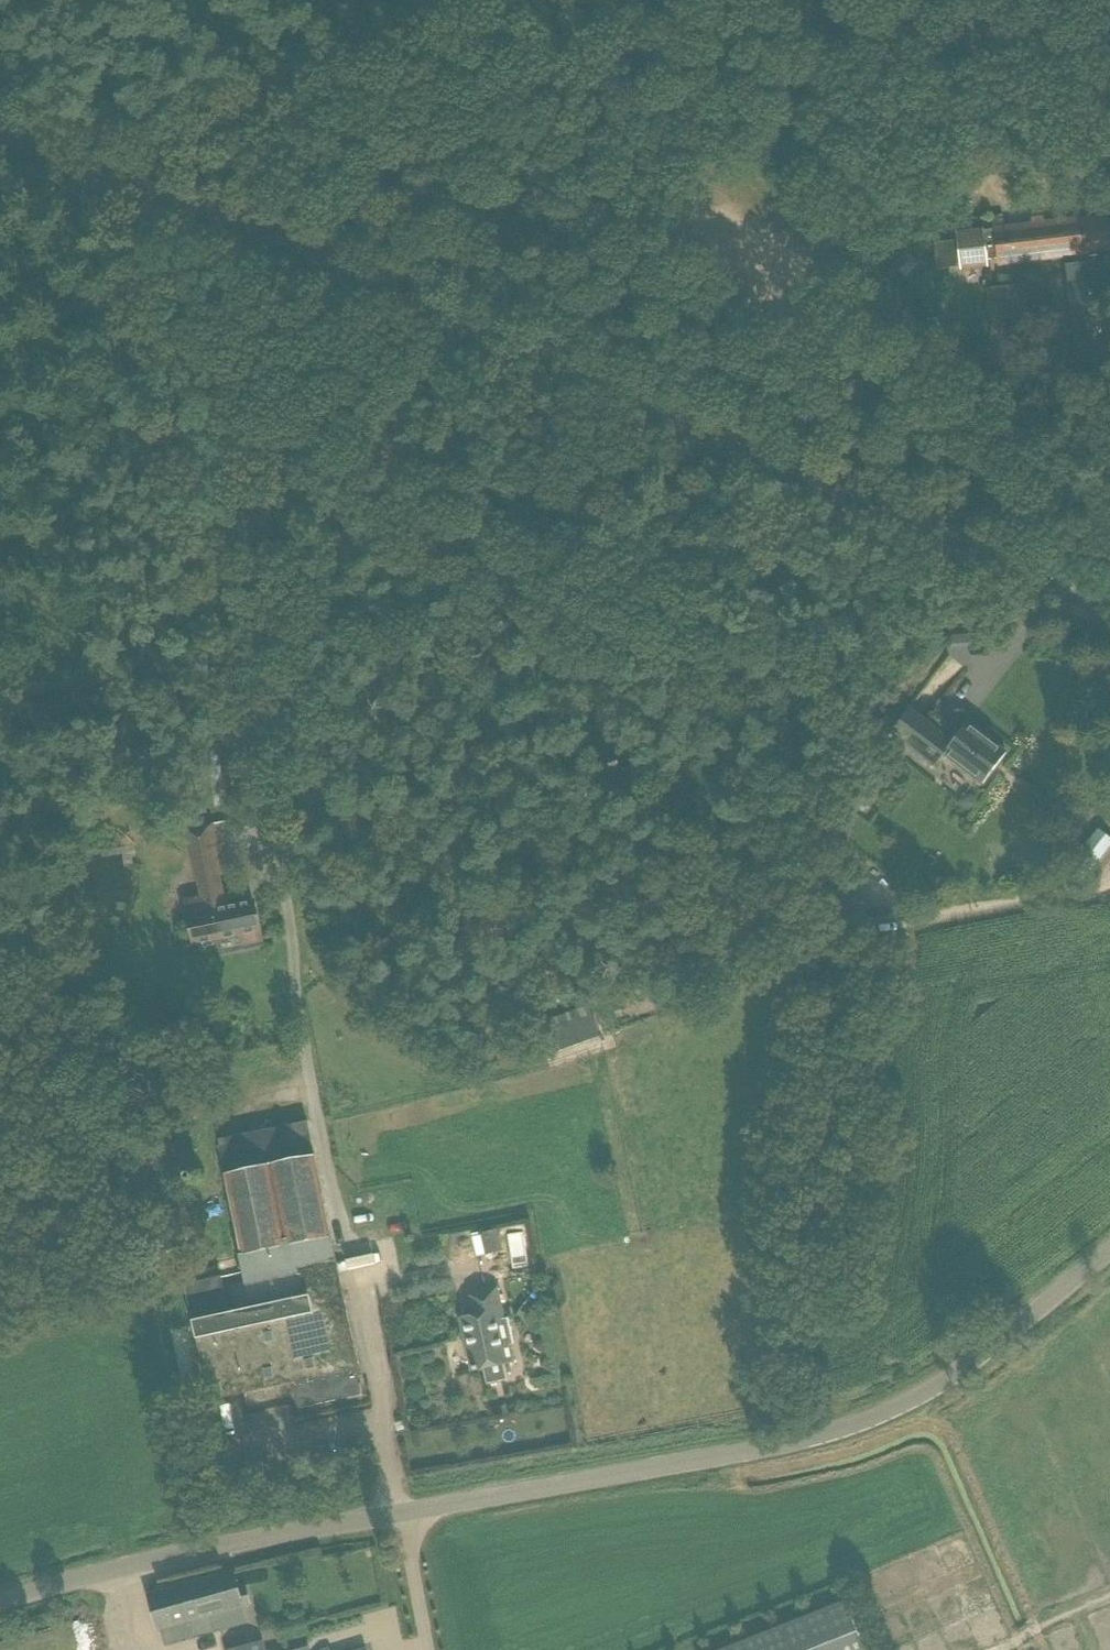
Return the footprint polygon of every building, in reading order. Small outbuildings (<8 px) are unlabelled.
[(987,266),(986,259),(997,258),(998,264),(1070,256),(1072,267),(1068,267),(1078,361),(1109,357),(1109,220),(957,237),(961,269),(987,266)] [(1005,753),(967,724),(953,742),(909,709),(890,734),(935,768),(944,755),(982,784),(1005,753)] [(1109,850),(1104,830),(1089,834),(1094,854),(1109,850)] [(203,899),(185,903),(195,949),(243,938),(244,944),(261,940),(253,902),(226,907),(218,872),(223,871),(219,855),(195,860),(203,899)] [(228,1177),(226,1178),(243,1258),(239,1258),(246,1289),(301,1277),(306,1300),(230,1316),(222,1279),(185,1287),(210,1400),(292,1382),(298,1408),(361,1394),(357,1377),(361,1376),(336,1260),(307,1121),(220,1139),(228,1177)] [(496,1232),(481,1236),(486,1256),(501,1252),(496,1232)] [(461,1318),(473,1370),(512,1361),(496,1288),(471,1294),(476,1315),(461,1318)] [(233,1572),(148,1595),(158,1630),(182,1623),(187,1639),(199,1636),(197,1628),(204,1626),(206,1634),(228,1627),(224,1611),(250,1604),(245,1587),(238,1589),(233,1572)] [(860,1598),(709,1649),(878,1649),(860,1598)] [(262,1640),(226,1649),(265,1649),(262,1640)]
